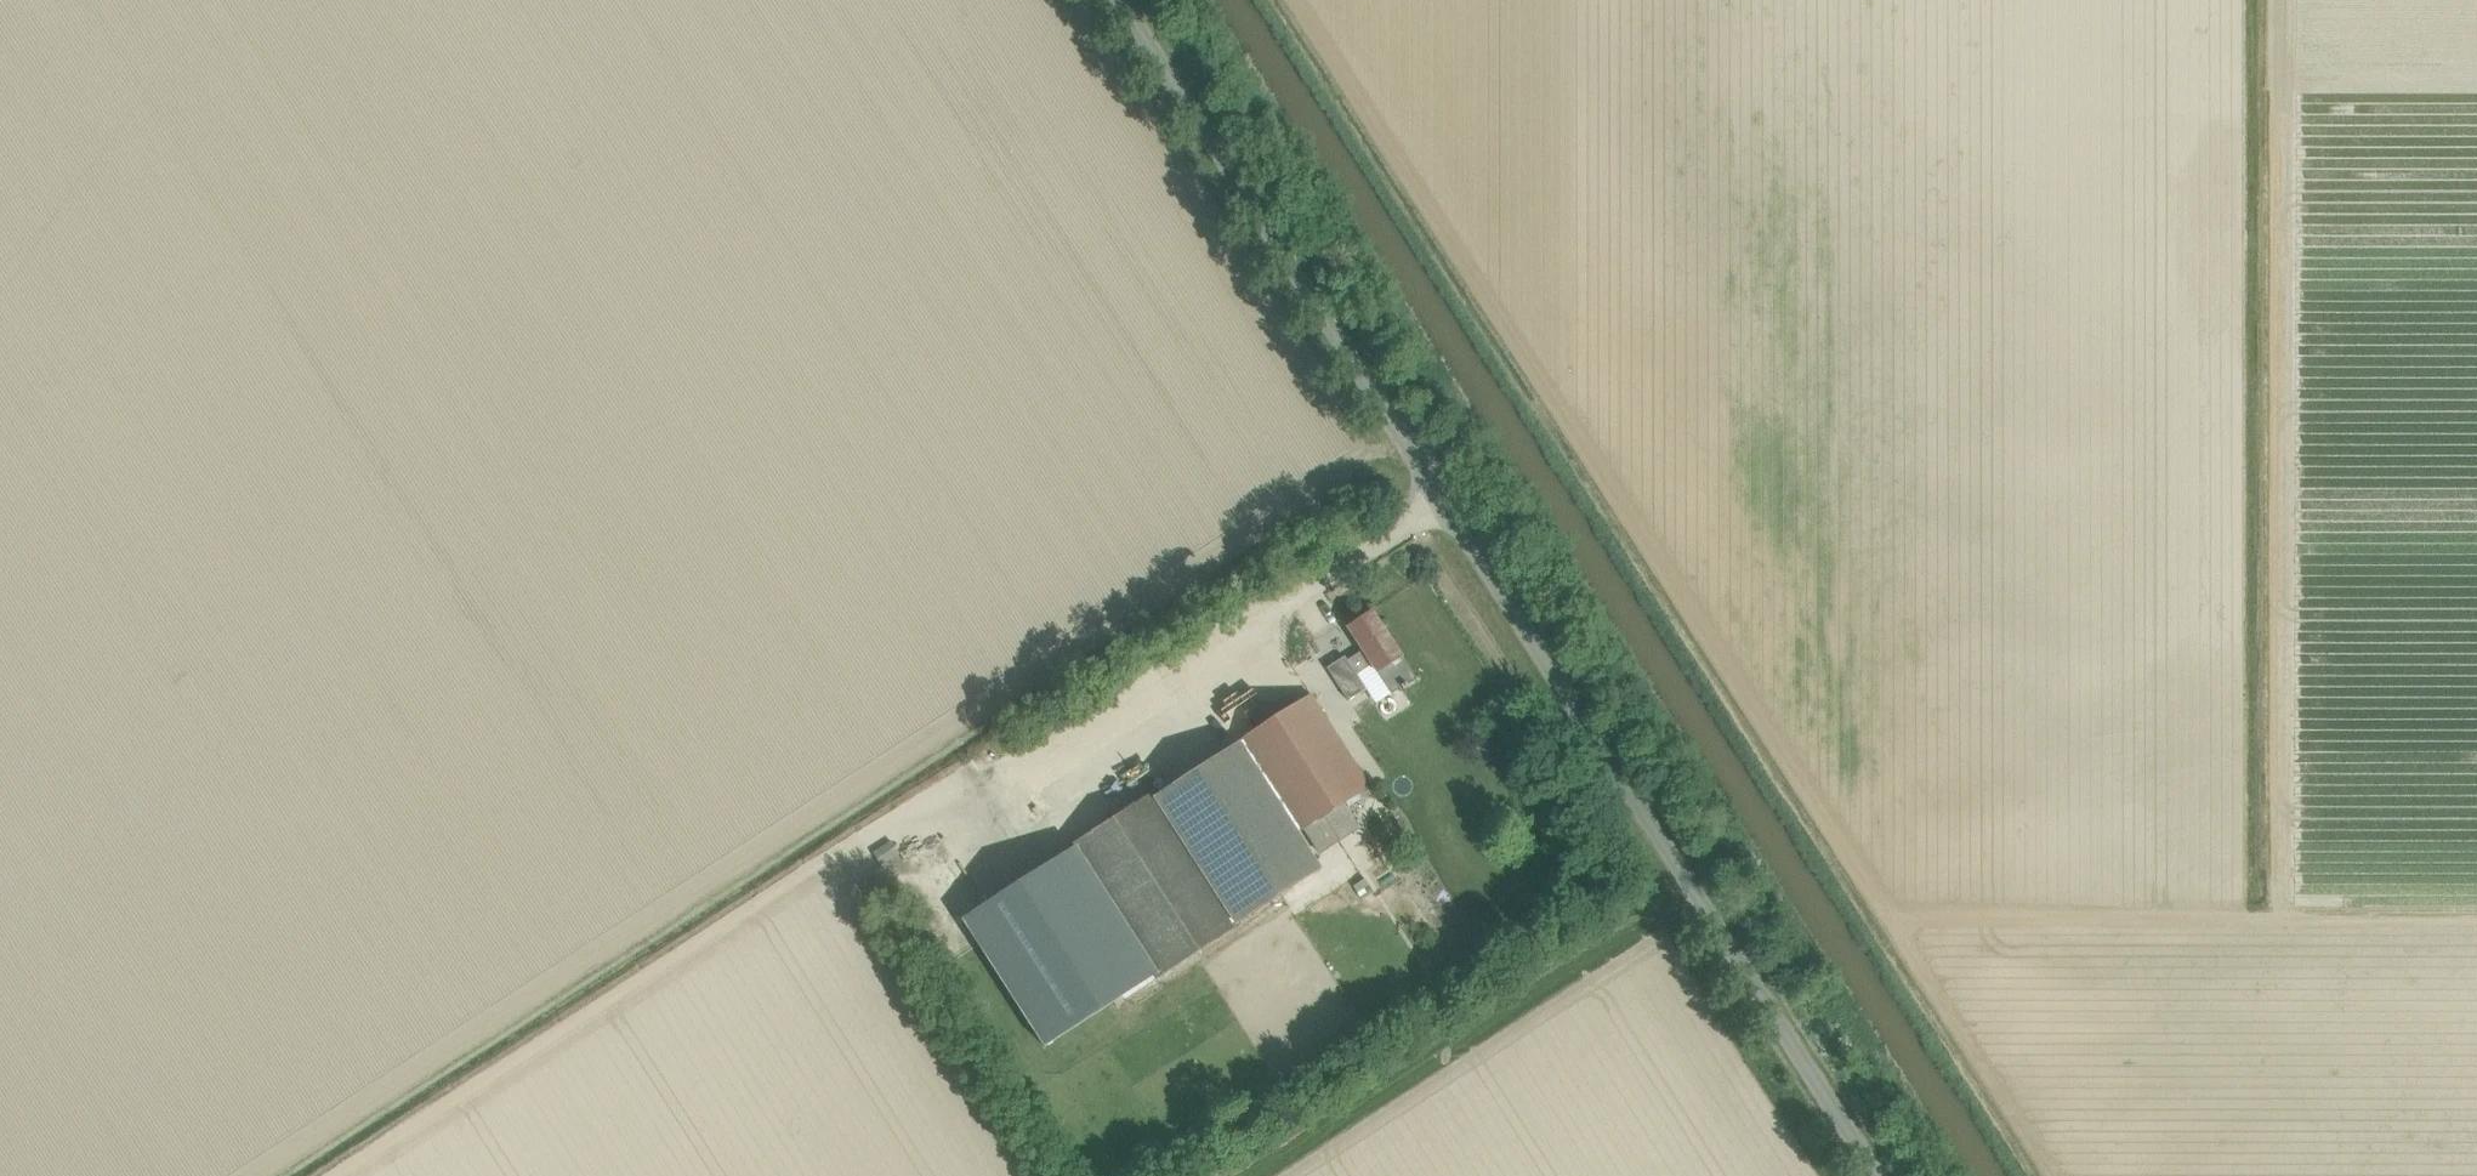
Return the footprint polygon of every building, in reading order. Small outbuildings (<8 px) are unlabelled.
[(1335,532),(1342,527),(1339,522),(1331,527),(1335,532)] [(1370,610),(1346,626),(1361,650),(1346,660),(1343,656),(1326,667),(1347,700),(1365,688),(1355,674),(1371,664),(1390,693),(1400,686),(1402,689),(1407,685),(1406,684),(1415,678),(1393,644),(1392,644),(1370,610)] [(1341,803),(1368,785),(1310,695),(1237,741),(1155,794),(1072,848),(1155,975),(1237,922),(1320,869),(1296,832),(1301,829),(1318,855),(1358,828),(1341,803)] [(1040,869),(1122,995),(1155,975),(1072,848),(1040,869)] [(1040,869),(962,919),(1044,1046),(1122,995),(1040,869)]
